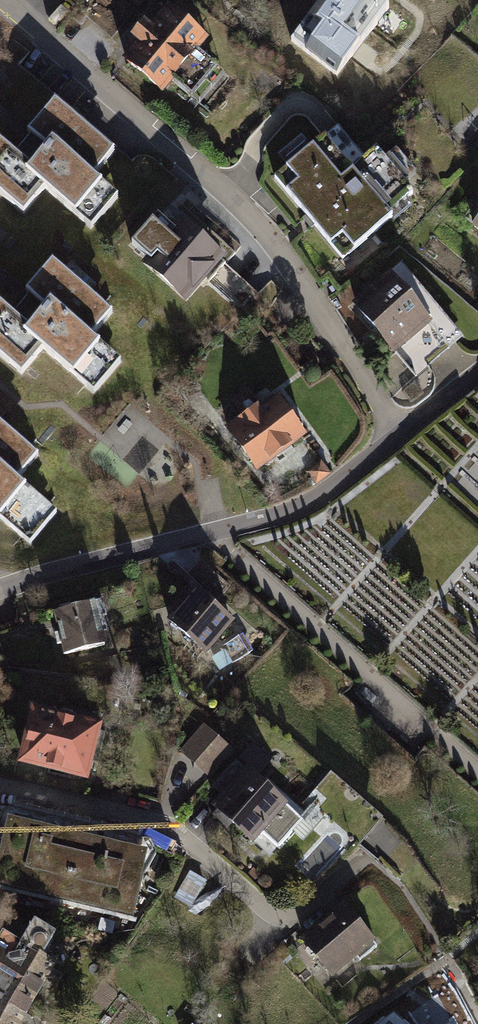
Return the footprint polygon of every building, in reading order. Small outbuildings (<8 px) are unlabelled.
[(142,10),(149,0),(128,0),(142,10)] [(288,38),(340,76),(390,9),(378,0),(316,0),(288,38)] [(135,51),(124,64),(163,98),(174,85),(192,101),(217,72),(199,57),(209,44),(168,9),(150,30),(145,26),(128,45),(135,51)] [(24,214),(44,190),(91,230),(118,198),(94,177),(115,152),(54,101),(29,131),(48,147),(43,154),(32,167),(0,141),(0,194),(24,214)] [(340,129),(326,141),(354,175),(369,163),(340,129)] [(326,141),(276,181),(332,250),(344,240),(355,254),(394,222),(389,216),(411,198),(377,157),(369,163),(354,175),(326,141)] [(470,223),(477,229),(477,211),(470,223)] [(153,225),(131,250),(153,268),(148,273),(185,304),(207,279),(222,262),(225,258),(188,226),(174,243),(153,225)] [(21,372),(41,349),(93,393),(121,360),(91,335),(111,310),(53,261),(27,292),(44,306),(39,312),(28,325),(0,301),(0,355),(21,372)] [(258,294),(222,262),(207,279),(243,311),(258,294)] [(404,262),(363,296),(401,341),(441,306),(404,262)] [(244,406),(223,425),(255,469),(305,432),(276,392),(259,405),(255,400),(244,406)] [(32,539),(60,506),(20,471),(40,448),(0,413),(0,511),(32,539)] [(320,459),(305,471),(315,484),(331,473),(320,459)] [(198,583),(168,617),(207,651),(237,617),(198,583)] [(103,596),(54,608),(64,651),(108,640),(105,629),(108,628),(105,613),(107,612),(103,596)] [(250,652),(239,634),(222,644),(233,662),(250,652)] [(32,701),(18,760),(89,778),(104,719),(32,701)] [(204,722),(179,750),(210,777),(234,749),(204,722)] [(219,792),(209,803),(250,839),(259,829),(277,844),(301,817),(285,803),(287,801),(244,764),(242,766),(235,759),(212,786),(219,792)] [(329,770),(306,797),(359,842),(382,816),(329,770)] [(0,851),(0,883),(135,913),(152,837),(11,805),(0,851)] [(342,899),(297,937),(330,976),(375,939),(342,899)] [(59,960),(44,951),(57,928),(35,914),(22,938),(3,927),(0,931),(0,1023),(22,1023),(59,960)] [(390,1023),(441,1023),(427,1003),(404,1019),(402,1016),(390,1023)]
